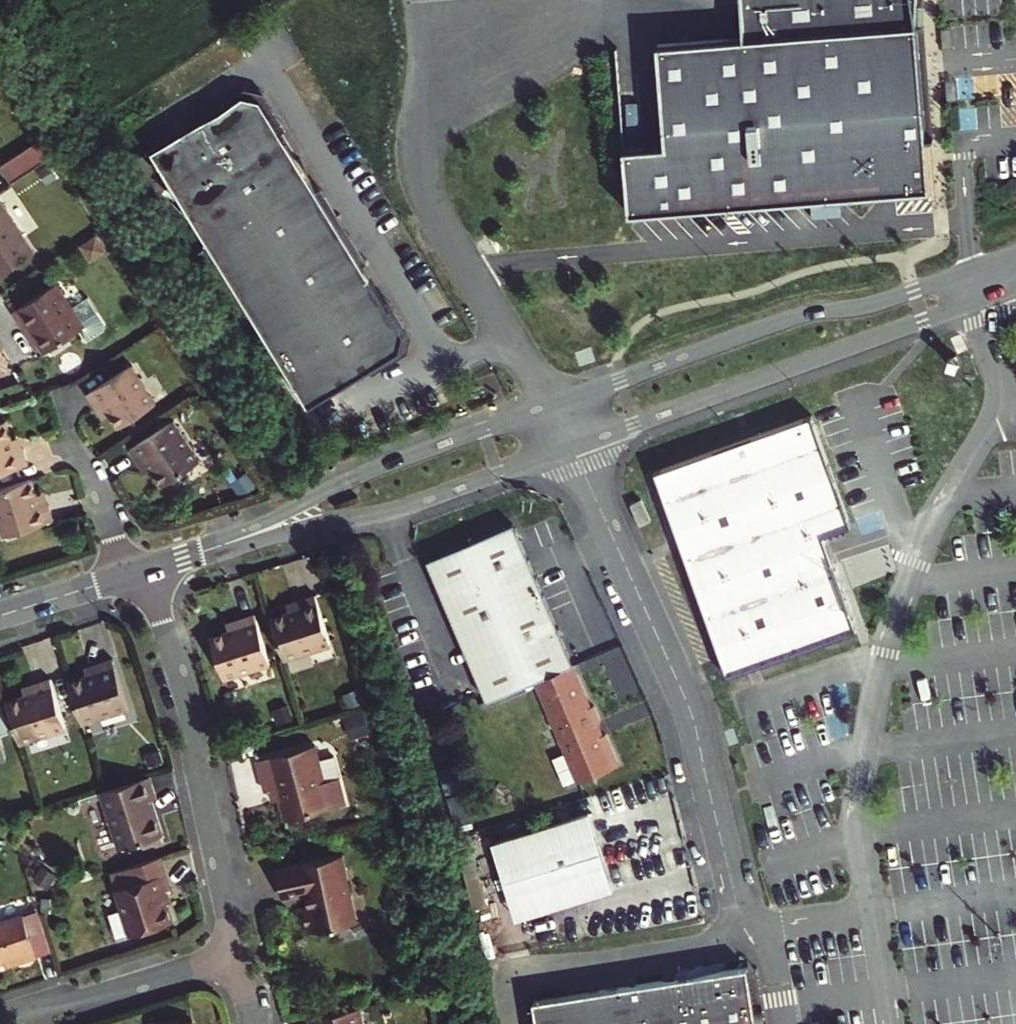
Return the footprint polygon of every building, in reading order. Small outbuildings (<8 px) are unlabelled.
[(887,0),(714,0),(718,39),(632,47),(642,149),(601,152),(606,217),(871,191),(888,197),(904,188),(886,27),(887,0)] [(256,98),(166,153),(322,406),(415,351),(416,334),(273,101),(256,98)] [(16,183),(54,158),(43,141),(4,165),(16,183)] [(1,276),(37,252),(0,194),(0,275),(1,276)] [(33,334),(38,330),(51,350),(89,324),(61,281),(18,309),(33,334)] [(91,296),(79,303),(92,323),(104,316),(91,296)] [(88,390),(96,403),(106,397),(113,409),(123,424),(157,402),(131,362),(88,390)] [(113,409),(106,397),(96,403),(104,415),(113,409)] [(848,519),(810,410),(654,465),(726,668),(854,623),(820,529),(848,519)] [(25,467),(33,464),(29,448),(19,451),(16,438),(11,420),(2,423),(0,424),(0,474),(25,467)] [(130,455),(138,467),(147,462),(155,474),(163,488),(198,466),(173,427),(130,455)] [(29,448),(25,436),(16,438),(19,451),(29,448)] [(155,474),(147,462),(138,467),(146,480),(155,474)] [(41,477),(31,480),(0,490),(0,491),(12,532),(52,520),(62,517),(57,500),(48,502),(45,491),(41,477)] [(57,500),(53,488),(45,491),(48,502),(57,500)] [(485,694),(532,675),(570,659),(512,520),(428,555),(485,694)] [(290,611),(272,617),(284,657),(331,643),(316,593),(301,598),(304,607),(290,611)] [(304,607),(301,598),(287,603),(290,611),(304,607)] [(255,612),(240,617),(242,625),(228,630),(210,635),(222,676),(270,662),(255,612)] [(242,625),(240,617),(226,621),(228,630),(242,625)] [(114,656),(98,661),(100,671),(88,674),(71,680),(83,719),(129,706),(114,656)] [(570,659),(532,675),(535,682),(573,777),(614,760),(603,734),(601,735),(594,719),(597,718),(590,702),(588,703),(573,667),(570,659)] [(100,671),(98,661),(85,664),(88,674),(100,671)] [(27,694),(8,700),(20,739),(68,725),(52,676),(36,681),(39,690),(27,694)] [(39,690),(36,681),(24,684),(27,694),(39,690)] [(319,750),(262,763),(269,795),(281,792),(284,805),(288,822),(334,812),(327,783),(342,780),(337,759),(322,762),(319,750)] [(101,791),(119,848),(162,835),(150,800),(156,798),(149,775),(105,790),(101,791)] [(348,808),(342,780),(327,783),(334,812),(348,808)] [(272,808),(284,805),(281,792),(269,795),(272,808)] [(590,807),(493,836),(515,914),(612,884),(590,807)] [(276,861),(283,891),(306,885),(310,899),(303,900),(309,924),(358,912),(342,846),(276,861)] [(176,887),(171,871),(166,855),(117,871),(122,886),(136,932),(176,919),(171,903),(166,890),(173,888),(176,887)] [(177,901),(173,888),(166,890),(171,903),(177,901)] [(1,963),(11,960),(12,964),(42,955),(29,912),(0,921),(0,964),(1,963)] [(535,998),(539,1023),(757,1023),(748,964),(535,998)] [(362,1008),(309,1018),(310,1023),(364,1023),(362,1008)]
